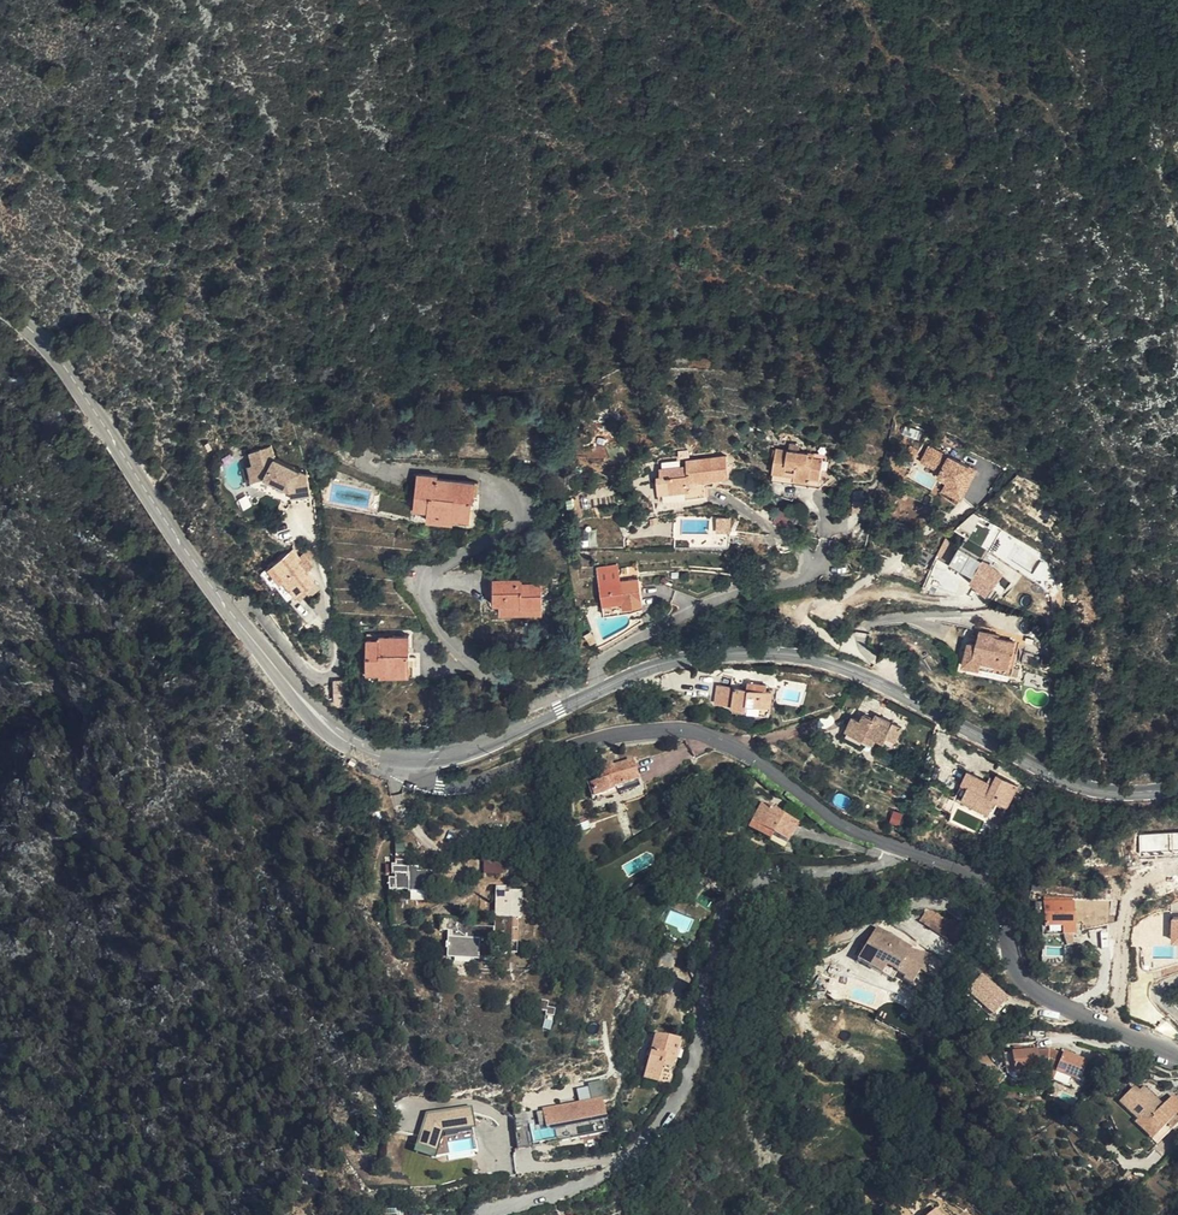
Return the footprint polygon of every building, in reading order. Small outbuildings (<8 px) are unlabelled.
[(378,406),(376,394),(356,396),(358,409),(378,406)] [(811,467),(820,468),(822,446),(807,446),(807,441),(775,438),(771,462),(790,463),(790,467),(810,469),(811,467)] [(270,448),(291,443),(290,439),(268,444),(270,448)] [(292,449),(291,443),(270,448),(272,457),(269,458),(273,475),(313,489),(315,492),(334,488),(329,462),(292,449)] [(928,444),(920,464),(948,475),(943,489),(965,499),(979,465),(928,444)] [(660,461),(660,484),(704,484),(705,466),(727,465),(726,447),(686,448),(686,454),(660,454),(660,461)] [(434,494),(433,498),(457,503),(455,512),(474,515),(477,487),(484,487),(486,472),(450,465),(450,461),(430,457),(427,473),(422,473),(419,491),(434,494)] [(820,475),(820,468),(811,467),(810,469),(790,467),(790,463),(771,462),(770,468),(820,475)] [(795,502),(778,496),(773,509),(790,516),(795,502)] [(457,503),(433,498),(431,506),(455,512),(457,503)] [(952,531),(946,547),(971,557),(977,540),(952,531)] [(318,536),(297,553),(305,566),(321,584),(338,570),(323,552),(328,548),(318,536)] [(984,543),(977,540),(970,561),(988,572),(999,551),(984,543)] [(305,566),(297,553),(291,557),(301,570),(305,566)] [(743,560),(732,560),(732,572),(737,570),(738,565),(743,565),(743,560)] [(520,570),(496,568),(496,583),(488,583),(488,605),(539,608),(539,576),(520,575),(520,570)] [(496,583),(496,568),(488,568),(488,583),(496,583)] [(627,599),(639,597),(641,596),(637,570),(597,576),(601,597),(625,593),(627,599)] [(639,603),(639,597),(627,599),(625,593),(601,597),(602,609),(639,603)] [(964,629),(959,649),(1013,661),(1015,654),(1008,652),(1013,629),(988,623),(988,620),(974,617),(971,631),(964,629)] [(386,651),(415,654),(416,621),(385,618),(384,623),(373,623),(370,660),(386,661),(386,651)] [(415,664),(415,654),(386,651),(386,661),(415,664)] [(743,687),(743,679),(734,678),(734,685),(743,687)] [(754,680),(743,679),(743,687),(734,685),(704,682),(703,697),(719,699),(719,702),(733,703),(733,699),(756,701),(757,688),(753,688),(754,680)] [(754,710),(756,701),(733,699),(733,703),(732,708),(754,710)] [(859,715),(864,707),(857,704),(853,712),(859,715)] [(874,729),(879,732),(886,719),(864,707),(859,715),(853,712),(847,708),(842,716),(834,712),(828,724),(847,734),(851,728),(862,733),(869,737),(874,729)] [(858,740),(862,733),(851,728),(847,734),(858,740)] [(875,740),(879,732),(874,729),(869,737),(875,740)] [(629,776),(622,758),(585,773),(589,784),(582,787),(587,798),(606,791),(606,786),(629,776)] [(990,793),(1001,772),(982,762),(974,773),(953,761),(948,772),(956,777),(950,788),(975,801),(983,789),(990,793)] [(771,828),(785,834),(793,815),(775,808),(777,804),(769,801),(766,805),(759,802),(748,827),(768,834),(771,828)] [(782,840),(785,834),(771,828),(768,834),(782,840)] [(406,853),(405,840),(396,841),(396,854),(406,853)] [(509,849),(486,850),(487,866),(508,868),(509,849)] [(410,857),(396,858),(397,861),(393,862),(393,871),(397,871),(397,875),(389,876),(391,887),(398,887),(398,886),(410,885),(410,888),(427,888),(427,889),(433,889),(441,877),(432,866),(417,867),(417,863),(410,863),(410,857)] [(508,883),(498,882),(496,926),(482,925),(482,923),(466,922),(466,916),(443,915),(443,927),(450,927),(449,951),(482,953),(482,936),(497,937),(496,948),(514,949),(515,913),(524,914),(525,887),(508,886),(508,883)] [(1070,933),(1074,902),(1047,899),(1044,931),(1070,933)] [(887,934),(858,932),(847,961),(885,976),(888,967),(896,970),(894,974),(905,978),(910,964),(917,965),(920,947),(918,946),(886,940),(887,934)] [(656,956),(671,962),(674,953),(657,947),(656,956)] [(656,956),(656,969),(674,976),(678,964),(671,962),(656,956)] [(938,976),(943,964),(933,959),(927,972),(938,976)] [(903,983),(905,978),(894,974),(896,970),(888,967),(885,976),(903,983)] [(965,994),(994,1017),(1010,996),(982,973),(965,994)] [(551,995),(544,994),(542,1004),(549,1006),(548,1009),(556,1011),(557,1003),(550,1001),(551,995)] [(641,1069),(654,1073),(658,1065),(667,1068),(676,1038),(653,1030),(641,1069)] [(1075,1069),(1083,1049),(1058,1040),(1057,1041),(1045,1036),(1044,1057),(1075,1069)] [(1036,1056),(1034,1037),(1006,1040),(1010,1062),(1036,1056)] [(652,1081),(654,1073),(641,1069),(639,1077),(652,1081)] [(671,1085),(674,1071),(664,1069),(660,1082),(671,1085)] [(587,1080),(590,1097),(539,1103),(540,1105),(534,1106),(535,1116),(541,1115),(542,1120),(550,1118),(553,1136),(604,1128),(599,1096),(603,1095),(600,1077),(587,1080)] [(1150,1093),(1135,1080),(1130,1084),(1126,1081),(1113,1095),(1133,1113),(1136,1110),(1153,1126),(1164,1116),(1169,1109),(1174,1114),(1177,1109),(1177,1099),(1166,1089),(1156,1098),(1152,1103),(1146,1097),(1150,1093)] [(1156,1098),(1150,1093),(1146,1097),(1152,1103),(1156,1098)] [(472,1107),(418,1112),(422,1156),(439,1155),(436,1130),(474,1126),(472,1107)] [(1168,1119),(1174,1114),(1169,1109),(1164,1116),(1168,1119)] [(1136,1110),(1133,1113),(1130,1117),(1148,1133),(1153,1126),(1136,1110)] [(437,1131),(440,1157),(474,1153),(471,1128),(437,1131)]
